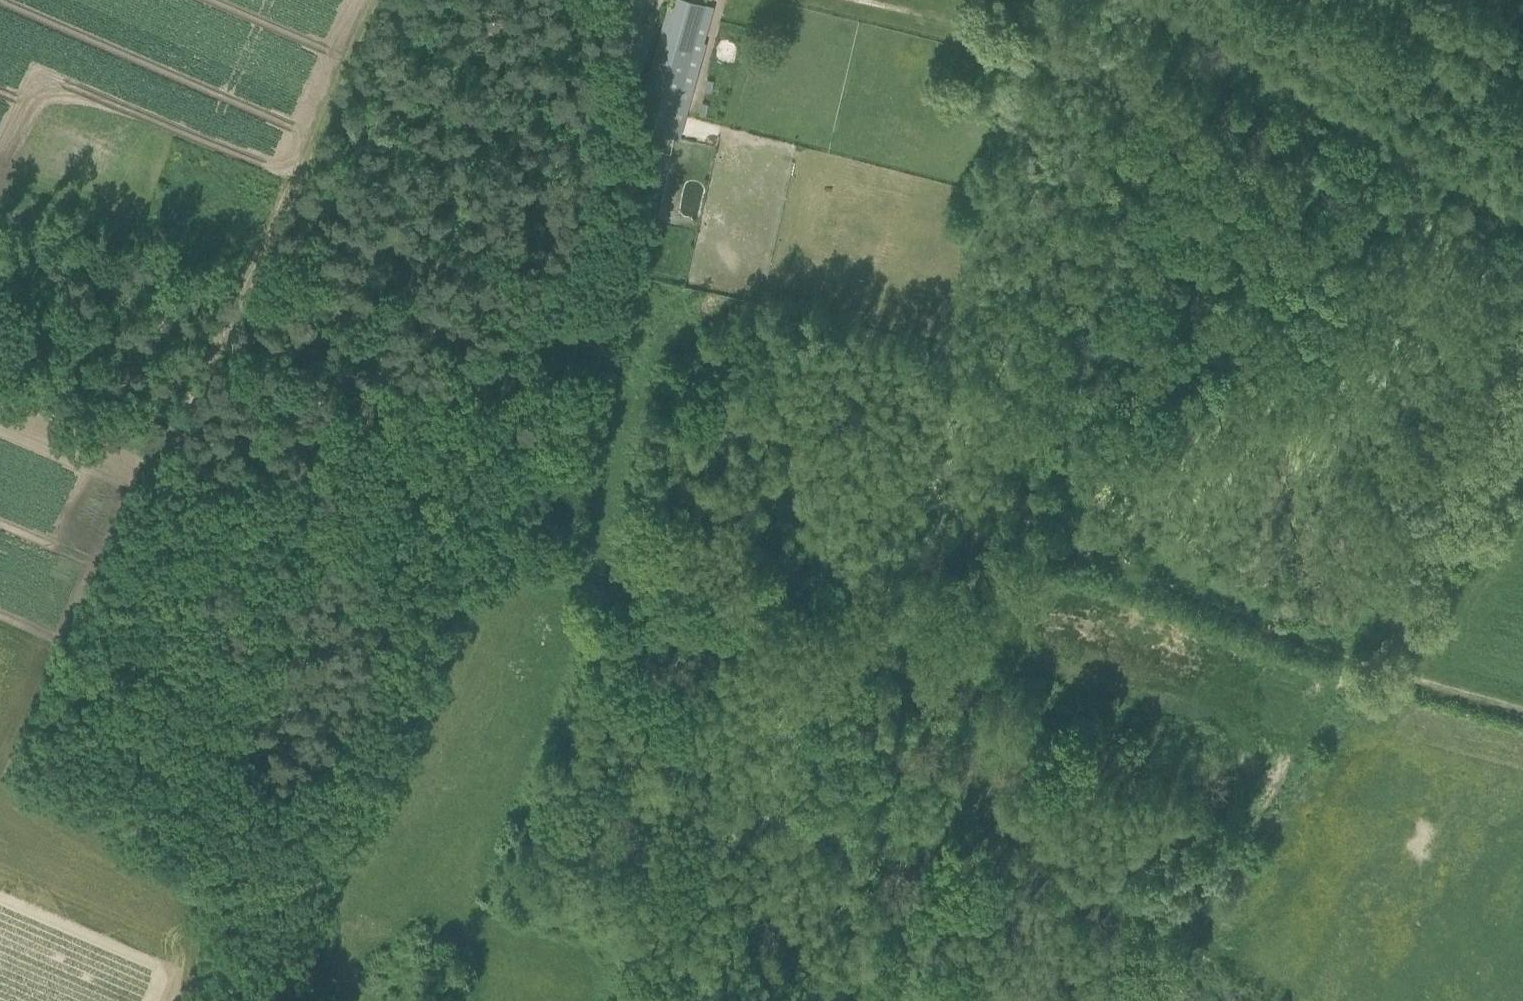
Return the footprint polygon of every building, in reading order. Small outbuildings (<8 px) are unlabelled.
[(670,8),(647,88),(655,90),(644,128),(667,134),(701,16),(670,8)]
